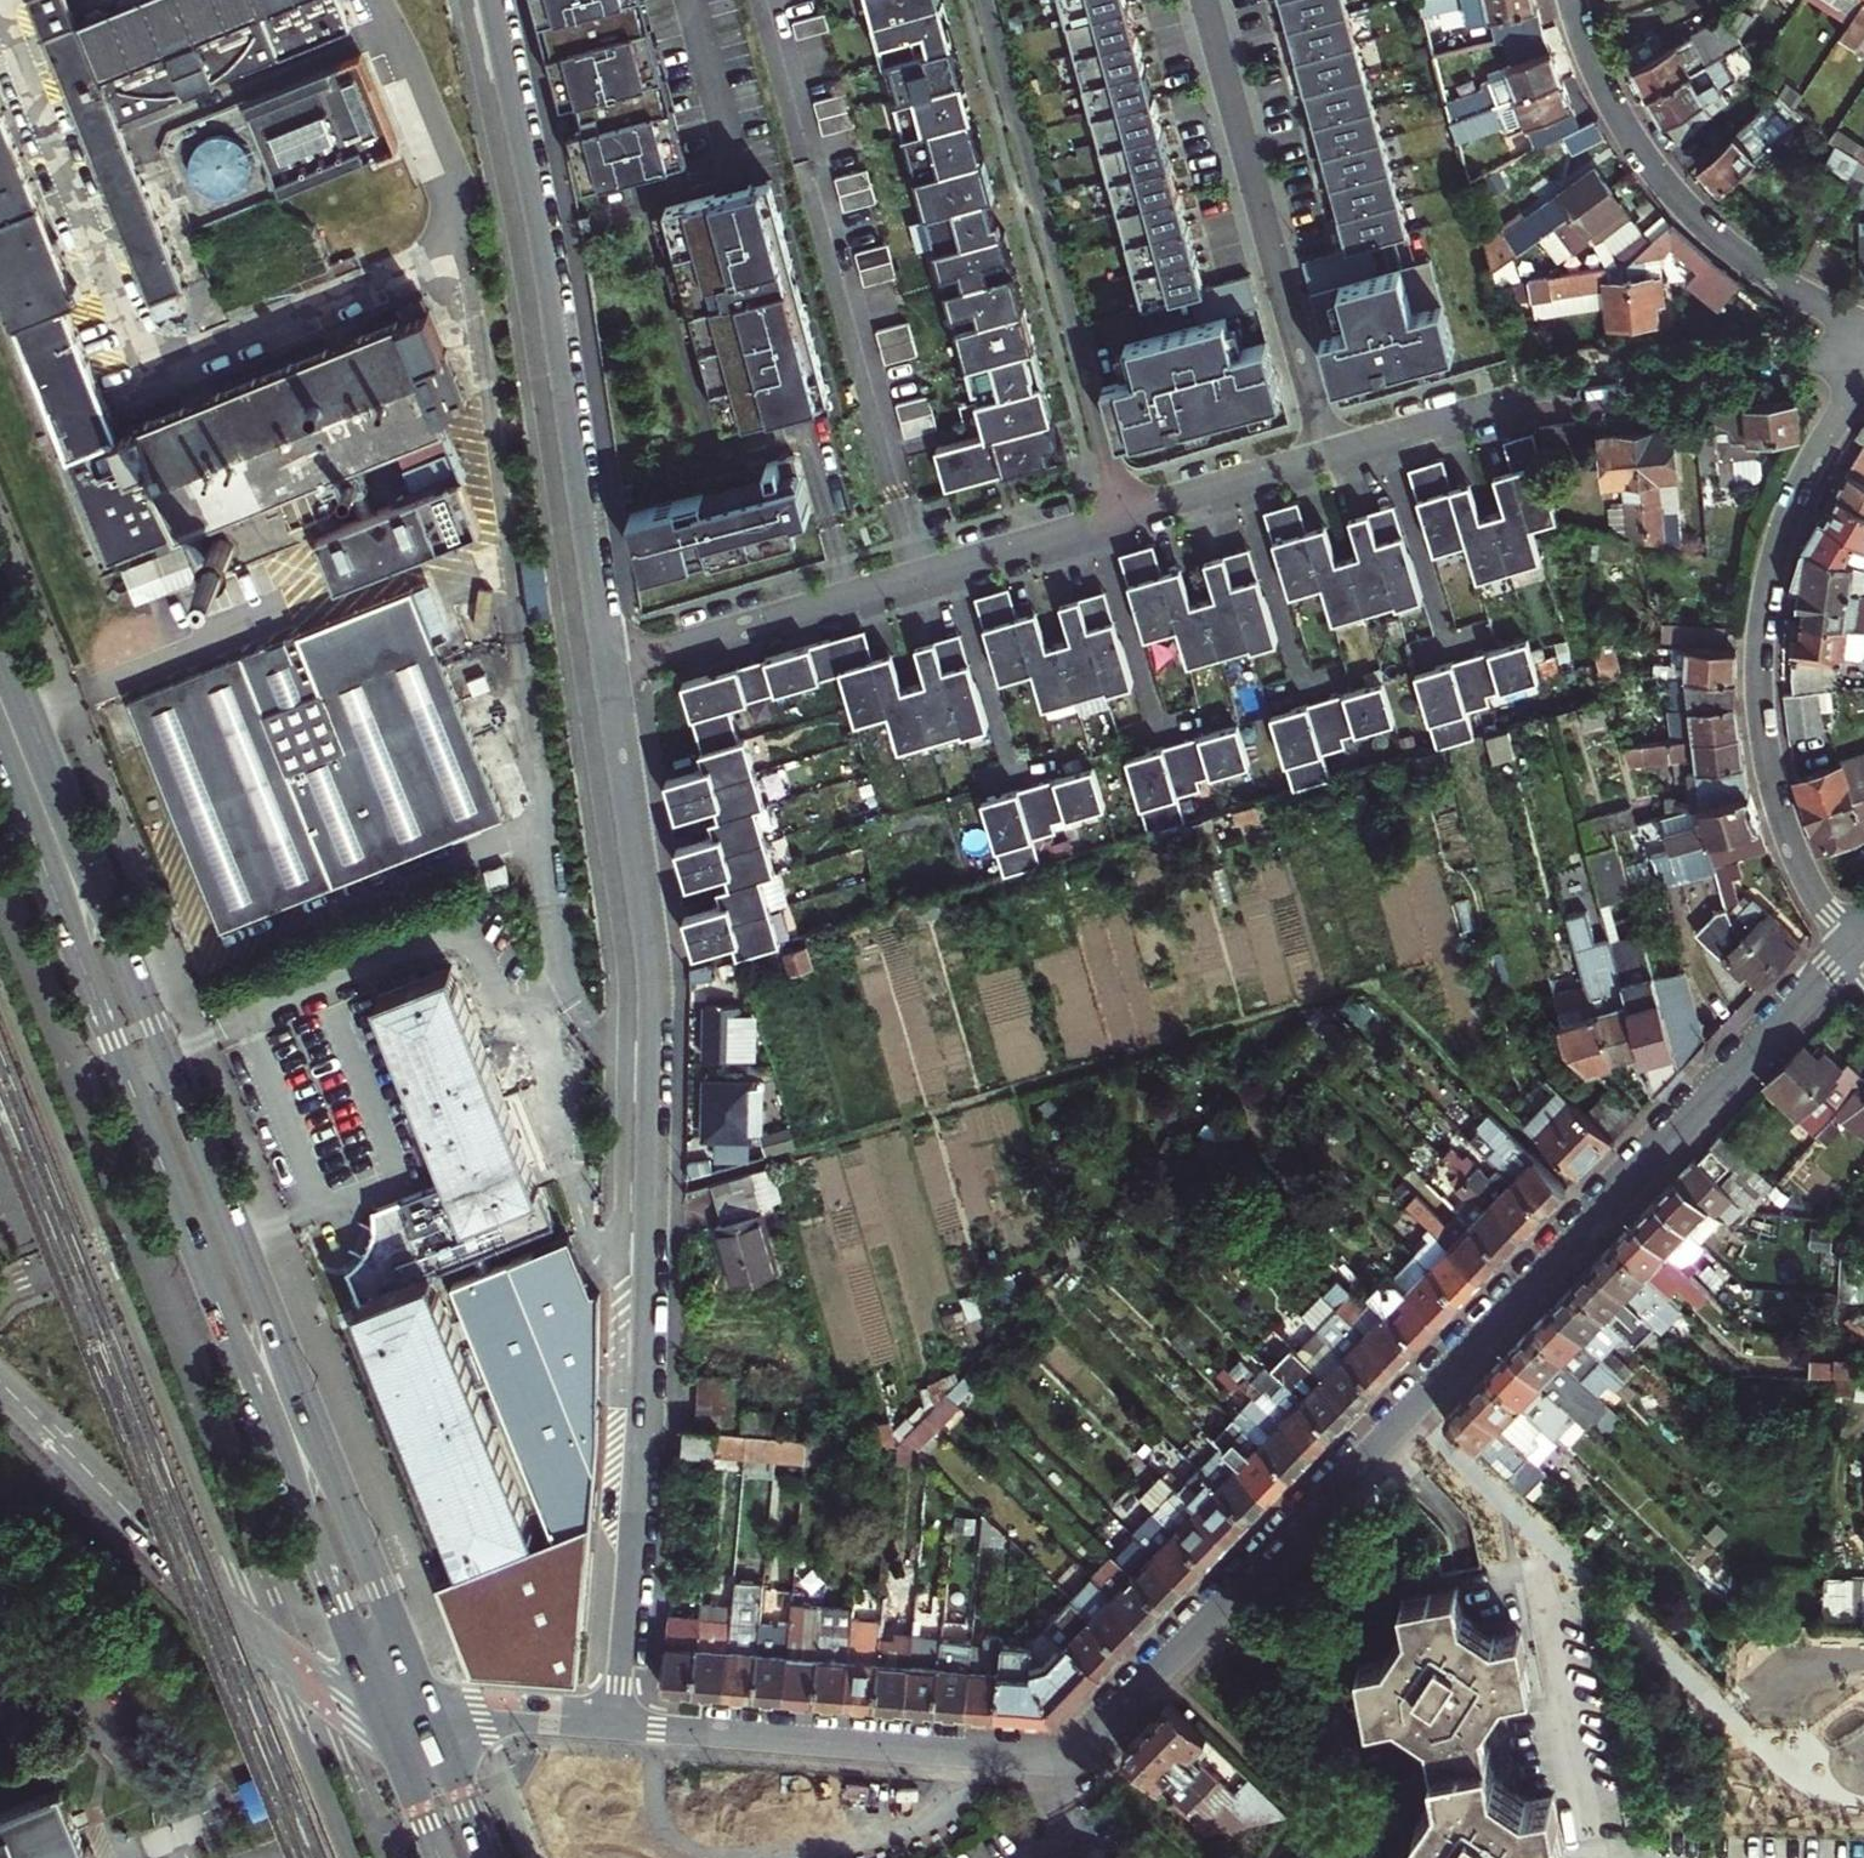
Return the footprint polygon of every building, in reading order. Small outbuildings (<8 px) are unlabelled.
[(155,310),(186,298),(69,0),(47,0),(35,5),(155,310)] [(124,131),(356,40),(340,0),(163,0),(85,31),(124,131)] [(566,66),(558,69),(566,98),(575,96),(582,120),(591,150),(583,152),(591,181),(599,179),(600,181),(639,169),(641,176),(671,168),(669,159),(690,153),(674,100),(683,98),(674,66),(665,69),(650,18),(659,15),(655,0),(547,0),(566,66)] [(946,230),(928,235),(937,263),(955,257),(1002,420),(954,434),(965,472),(988,465),(1044,449),(1081,438),(1079,430),(1072,405),(1062,372),(1052,338),(1040,300),(1032,273),(1020,232),(1004,179),(991,133),(980,96),(969,60),(957,19),(951,0),(878,0),(946,230)] [(1161,299),(1190,291),(1198,320),(1141,337),(1143,343),(1135,345),(1141,366),(1149,364),(1150,370),(1120,379),(1136,435),(1142,434),(1144,441),(1163,436),(1162,428),(1183,422),(1209,414),(1211,421),(1230,415),(1228,408),(1271,396),(1273,402),(1294,396),(1292,389),(1297,388),(1280,332),(1249,341),(1248,335),(1255,333),(1249,312),(1241,314),(1239,308),(1256,303),(1248,272),(1221,279),(1219,272),(1212,249),(1202,216),(1192,184),(1183,153),(1173,120),(1164,91),(1154,56),(1145,27),(1136,0),(1070,0),(1161,299)] [(1297,18),(1307,49),(1316,79),(1326,111),(1336,144),(1344,173),(1354,203),(1362,233),(1366,244),(1426,227),(1357,0),(1292,0),(1297,18)] [(1420,15),(1461,6),(1464,19),(1484,15),(1489,41),(1501,39),(1541,31),(1535,0),(1416,0),(1420,15)] [(1730,20),(1738,35),(1760,0),(1742,0),(1730,20)] [(1837,37),(1854,48),(1863,32),(1863,0),(1861,0),(1837,37)] [(830,4),(798,13),(803,29),(835,20),(830,4)] [(1624,61),(1646,96),(1701,61),(1722,48),(1739,38),(1738,35),(1730,20),(1725,10),(1657,53),(1646,35),(1618,51),(1624,61)] [(1447,117),(1560,78),(1553,60),(1541,31),(1501,39),(1509,63),(1504,65),(1506,71),(1486,78),(1487,83),(1442,99),(1447,117)] [(1748,52),(1739,38),(1722,48),(1731,62),(1748,52)] [(1722,48),(1701,61),(1718,88),(1725,84),(1739,75),(1731,62),(1722,48)] [(365,53),(248,103),(286,194),(404,144),(365,53)] [(1718,88),(1701,61),(1646,96),(1658,116),(1662,123),(1718,88)] [(1570,102),(1560,78),(1447,117),(1453,138),(1501,122),(1504,131),(1522,125),(1530,147),(1540,143),(1556,136),(1561,134),(1579,126),(1570,102)] [(1784,99),(1792,107),(1802,91),(1784,79),(1776,91),(1784,99)] [(853,83),(821,92),(831,124),(863,116),(853,83)] [(20,322),(68,304),(84,298),(0,84),(0,273),(20,322)] [(1731,94),(1725,84),(1718,88),(1662,123),(1677,146),(1731,94)] [(1718,189),(1799,114),(1792,107),(1784,99),(1776,91),(1696,165),(1712,182),(1718,189)] [(1605,137),(1595,119),(1579,126),(1561,134),(1570,152),(1605,137)] [(224,127),(182,158),(216,203),(258,172),(224,127)] [(1853,154),(1859,144),(1837,130),(1831,139),(1835,143),(1853,154)] [(1564,154),(1556,136),(1540,143),(1548,161),(1564,154)] [(1853,154),(1835,143),(1778,250),(1801,265),(1816,236),(1842,186),(1849,172),(1850,171),(1857,157),(1853,154)] [(1859,144),(1853,154),(1857,157),(1863,161),(1863,147),(1859,144)] [(1863,178),(1863,161),(1857,157),(1850,171),(1863,178)] [(1494,218),(1478,229),(1487,265),(1500,257),(1534,234),(1607,186),(1601,178),(1593,166),(1553,192),(1542,199),(1499,226),(1494,218)] [(1849,172),(1842,186),(1856,193),(1863,180),(1849,172)] [(885,182),(853,191),(863,223),(895,214),(885,182)] [(1622,209),(1607,186),(1534,234),(1539,242),(1541,240),(1553,257),(1587,235),(1591,241),(1596,238),(1627,217),(1622,209)] [(1542,199),(1553,192),(1549,186),(1539,193),(1542,199)] [(766,198),(650,232),(662,272),(673,269),(677,284),(666,287),(674,313),(685,310),(690,326),(678,329),(686,354),(698,351),(726,444),(749,437),(752,448),(775,441),(772,430),(782,428),(785,438),(833,424),(766,198)] [(1627,217),(1596,238),(1607,254),(1639,233),(1627,217)] [(1691,288),(1713,262),(1707,257),(1670,223),(1646,244),(1645,245),(1626,262),(1632,321),(1653,318),(1664,317),(1658,256),(1669,246),(1694,270),(1683,282),(1691,288)] [(1614,263),(1626,262),(1645,245),(1646,244),(1639,233),(1607,254),(1608,256),(1614,263)] [(1443,246),(1323,282),(1350,372),(1363,368),(1365,375),(1385,369),(1383,362),(1413,353),(1443,344),(1445,350),(1465,345),(1463,338),(1470,336),(1443,246)] [(908,256),(875,265),(885,298),(917,289),(908,256)] [(1510,274),(1500,257),(1487,265),(1490,276),(1510,274)] [(1614,263),(1529,272),(1513,274),(1515,292),(1530,291),(1531,292),(1533,311),(1605,303),(1607,323),(1619,322),(1632,321),(1626,262),(1614,263)] [(1713,262),(1691,288),(1721,314),(1745,285),(1713,262)] [(68,304),(20,322),(113,553),(256,498),(265,522),(280,516),(288,537),(313,527),(331,520),(335,519),(327,498),(340,492),(354,527),(462,484),(445,431),(446,431),(442,420),(467,410),(430,319),(405,329),(124,443),(68,304)] [(405,329),(430,319),(424,305),(399,315),(405,329)] [(922,311),(890,319),(899,353),(931,343),(922,311)] [(944,384),(913,392),(922,425),(953,415),(944,384)] [(1794,400),(1711,409),(1716,465),(1718,482),(1763,477),(1759,436),(1797,431),(1794,400)] [(1716,465),(1711,409),(1711,406),(1694,408),(1700,467),(1716,465)] [(1576,457),(1573,420),(1538,424),(1545,461),(1576,457)] [(1852,436),(1863,444),(1863,420),(1852,436)] [(1424,467),(1410,471),(1435,554),(1467,545),(1477,581),(1541,563),(1532,530),(1558,522),(1539,452),(1530,423),(1514,427),(1502,431),(1510,461),(1501,464),(1492,467),(1502,502),(1478,509),(1468,473),(1458,476),(1449,479),(1444,461),(1424,467)] [(1646,542),(1682,550),(1668,429),(1658,430),(1635,433),(1646,542)] [(1646,542),(1635,433),(1620,434),(1598,437),(1602,482),(1619,481),(1622,506),(1625,538),(1646,542)] [(1831,495),(1863,510),(1863,447),(1848,470),(1831,495)] [(771,494),(634,535),(650,587),(713,568),(714,572),(802,546),(797,534),(812,529),(796,473),(767,481),(771,494)] [(335,593),(480,538),(462,484),(354,527),(336,533),(331,520),(313,527),(318,540),(315,541),(335,593)] [(1862,563),(1863,560),(1863,510),(1831,495),(1819,522),(1814,520),(1810,528),(1802,549),(1862,563)] [(1291,506),(1274,511),(1300,595),(1332,585),(1343,621),(1405,602),(1406,606),(1433,598),(1404,504),(1393,507),(1369,514),(1360,517),(1371,553),(1347,561),(1336,525),(1326,528),(1318,530),(1309,500),(1291,506)] [(1625,538),(1622,506),(1607,507),(1610,534),(1625,538)] [(224,563),(227,560),(229,556),(230,552),(229,548),(227,544),(224,541),(220,540),(216,539),(212,540),(208,542),(205,545),(204,549),(203,554),(204,558),(207,562),(211,564),(215,566),(220,565),(224,563)] [(1147,549),(1130,555),(1155,639),(1187,629),(1199,664),(1260,645),(1261,649),(1288,641),(1260,548),(1245,552),(1222,559),(1215,561),(1226,597),(1202,604),(1191,568),(1182,571),(1173,574),(1164,544),(1147,549)] [(1799,548),(1792,575),(1789,587),(1791,587),(1791,607),(1796,608),(1795,621),(1804,621),(1863,624),(1863,564),(1862,563),(1802,549),(1799,548)] [(995,595),(984,598),(1009,681),(1042,671),(1053,707),(1115,689),(1116,693),(1143,685),(1115,591),(1101,595),(1080,601),(1070,604),(1081,641),(1057,648),(1046,612),(1035,615),(1027,617),(1019,588),(995,595)] [(430,592),(412,599),(425,630),(442,624),(430,592)] [(218,935),(501,825),(425,630),(412,599),(411,596),(129,707),(218,935)] [(1828,688),(1831,688),(1842,686),(1838,658),(1845,659),(1845,653),(1862,654),(1863,653),(1863,624),(1804,621),(1795,621),(1795,634),(1789,634),(1789,651),(1788,657),(1790,678),(1794,694),(1828,688)] [(861,632),(839,638),(849,672),(864,722),(897,712),(907,749),(970,730),(971,734),(997,726),(969,631),(955,635),(943,639),(953,675),(941,679),(929,682),(919,646),(892,654),(881,657),(873,628),(861,632)] [(717,673),(691,681),(701,716),(737,705),(849,672),(839,638),(789,653),(717,673)] [(1622,672),(1612,642),(1592,641),(1600,670),(1622,672)] [(1423,674),(1443,750),(1480,739),(1472,713),(1495,706),(1493,697),(1545,682),(1534,642),(1474,659),(1435,670),(1423,674)] [(1676,676),(1735,680),(1735,670),(1735,648),(1674,645),(1673,664),(1655,663),(1654,674),(1676,676)] [(1622,672),(1600,670),(1608,699),(1626,698),(1623,672),(1622,672)] [(1672,739),(1739,732),(1738,714),(1735,680),(1676,676),(1678,710),(1671,710),(1672,739)] [(1278,716),(1301,791),(1337,781),(1329,753),(1352,747),(1349,738),(1401,723),(1390,683),(1329,701),(1296,711),(1278,716)] [(1790,732),(1790,737),(1823,732),(1819,710),(1831,708),(1828,688),(1794,694),(1792,694),(1784,695),(1790,732)] [(1614,719),(1608,700),(1580,708),(1586,727),(1614,719)] [(701,716),(710,749),(747,738),(737,705),(701,716)] [(1134,757),(1155,832),(1192,821),(1185,796),(1208,790),(1205,780),(1257,765),(1245,725),(1185,742),(1149,753),(1134,757)] [(1488,762),(1512,756),(1506,729),(1482,736),(1488,762)] [(1744,767),(1739,732),(1672,739),(1630,743),(1621,743),(1627,765),(1671,762),(1672,773),(1695,770),(1696,780),(1683,782),(1687,803),(1672,805),(1673,810),(1688,809),(1696,806),(1748,792),(1744,767)] [(742,946),(744,954),(788,941),(769,875),(782,871),(764,805),(773,803),(753,737),(747,738),(710,749),(708,750),(710,757),(712,765),(723,802),(725,809),(726,815),(717,817),(719,824),(722,833),(733,870),(735,877),(736,883),(725,887),(727,894),(729,902),(740,939),(742,946)] [(1837,762),(1839,769),(1795,783),(1807,815),(1863,796),(1863,753),(1837,762)] [(1630,777),(1672,773),(1671,762),(1627,765),(1630,777)] [(712,765),(674,775),(685,813),(723,802),(712,765)] [(989,800),(1011,874),(1047,864),(1039,838),(1063,831),(1060,822),(1112,807),(1101,768),(1036,786),(1001,797),(989,800)] [(1748,792),(1696,806),(1700,820),(1663,830),(1669,849),(1706,839),(1758,824),(1755,814),(1748,792)] [(1818,849),(1863,834),(1863,796),(1807,815),(1813,836),(1818,849)] [(1660,816),(1663,830),(1700,820),(1696,806),(1688,809),(1660,816)] [(1627,809),(1575,822),(1583,850),(1612,843),(1608,831),(1631,824),(1627,809)] [(1706,839),(1715,870),(1742,856),(1767,849),(1758,824),(1706,839)] [(722,833),(684,844),(695,881),(733,870),(722,833)] [(1715,870),(1706,839),(1669,849),(1650,854),(1659,886),(1715,870)] [(1586,862),(1600,912),(1629,903),(1615,854),(1586,862)] [(1729,919),(1776,967),(1789,953),(1801,941),(1769,909),(1769,910),(1756,897),(1753,899),(1751,892),(1745,897),(1739,874),(1747,872),(1742,856),(1715,870),(1724,900),(1725,906),(1729,919)] [(1559,873),(1569,906),(1595,899),(1585,866),(1559,873)] [(502,874),(481,880),(488,898),(507,891),(502,874)] [(729,902),(691,912),(702,950),(740,939),(729,902)] [(1768,975),(1776,967),(1729,919),(1725,906),(1719,908),(1697,929),(1750,982),(1756,976),(1762,982),(1768,975)] [(1594,947),(1585,917),(1566,923),(1583,983),(1585,983),(1588,990),(1585,991),(1592,1015),(1600,1013),(1613,1057),(1627,1052),(1639,1048),(1611,949),(1609,943),(1594,947)] [(1611,949),(1639,1048),(1653,1096),(1667,1081),(1677,1070),(1652,980),(1640,941),(1611,949)] [(815,970),(810,952),(782,961),(787,978),(815,970)] [(744,973),(740,960),(719,966),(723,979),(744,973)] [(696,968),(695,981),(717,975),(714,962),(696,968)] [(451,970),(377,1000),(448,1177),(466,1218),(538,1187),(479,1039),(451,970)] [(1683,971),(1652,980),(1677,1070),(1687,1060),(1702,1042),(1683,971)] [(1585,983),(1583,983),(1577,985),(1579,994),(1553,1001),(1565,1044),(1573,1052),(1587,1065),(1602,1060),(1613,1057),(1600,1013),(1592,1015),(1585,991),(1588,990),(1585,983)] [(709,1063),(755,1065),(757,1033),(743,1033),(744,1011),(713,1009),(711,1037),(709,1063)] [(1796,1053),(1787,1062),(1834,1108),(1856,1083),(1859,1080),(1849,1071),(1853,1066),(1850,1064),(1849,1062),(1844,1067),(1825,1049),(1819,1056),(1805,1043),(1796,1053)] [(1849,1071),(1859,1080),(1861,1078),(1863,1074),(1863,1048),(1850,1064),(1853,1066),(1849,1071)] [(1537,1056),(1532,1061),(1533,1065),(1553,1084),(1561,1092),(1587,1065),(1573,1052),(1565,1059),(1555,1050),(1543,1062),(1537,1056)] [(1775,1075),(1764,1086),(1813,1133),(1834,1108),(1787,1062),(1775,1075)] [(764,1135),(767,1086),(705,1083),(703,1119),(702,1142),(716,1143),(721,1169),(756,1159),(753,1145),(753,1134),(764,1135)] [(1856,1083),(1834,1108),(1813,1133),(1827,1144),(1841,1128),(1863,1144),(1863,1090),(1856,1083)] [(1583,1114),(1561,1092),(1553,1084),(1520,1118),(1578,1174),(1596,1155),(1611,1140),(1583,1114)] [(1609,1087),(1583,1114),(1611,1140),(1624,1126),(1636,1113),(1609,1087)] [(1563,1189),(1486,1115),(1477,1125),(1477,1132),(1478,1133),(1470,1141),(1496,1166),(1542,1212),(1553,1200),(1563,1189)] [(770,1156),(795,1148),(790,1130),(765,1137),(770,1156)] [(1735,1167),(1719,1183),(1731,1194),(1747,1209),(1773,1179),(1722,1130),(1709,1142),(1711,1144),(1735,1167)] [(1167,1144),(1155,1148),(1161,1168),(1173,1164),(1167,1144)] [(1532,1222),(1542,1212),(1496,1166),(1486,1176),(1463,1155),(1460,1159),(1445,1144),(1436,1152),(1458,1172),(1521,1233),(1532,1222)] [(1695,1160),(1719,1183),(1735,1167),(1711,1144),(1695,1160)] [(1655,1199),(1698,1241),(1720,1219),(1713,1213),(1731,1194),(1719,1183),(1695,1160),(1692,1160),(1665,1188),(1655,1199)] [(691,1166),(691,1178),(711,1172),(709,1162),(691,1166)] [(1469,1203),(1458,1214),(1501,1254),(1511,1243),(1521,1233),(1458,1172),(1448,1183),(1469,1203)] [(775,1272),(748,1176),(715,1186),(726,1225),(718,1228),(724,1249),(733,1284),(775,1272)] [(363,1303),(464,1559),(531,1532),(429,1276),(472,1259),(485,1254),(553,1226),(538,1187),(466,1218),(448,1177),(372,1207),(373,1228),(370,1245),(364,1257),(357,1271),(368,1300),(363,1303)] [(1429,1227),(1480,1276),(1488,1268),(1501,1254),(1458,1214),(1456,1212),(1443,1226),(1413,1196),(1405,1204),(1429,1227)] [(1702,1245),(1698,1241),(1655,1199),(1644,1211),(1634,1221),(1689,1274),(1696,1265),(1689,1258),(1702,1245)] [(1623,1232),(1613,1243),(1655,1284),(1667,1295),(1677,1284),(1698,1304),(1709,1294),(1689,1274),(1634,1221),(1623,1232)] [(1413,1255),(1416,1257),(1459,1298),(1468,1288),(1480,1276),(1429,1227),(1422,1234),(1427,1240),(1413,1255)] [(456,1282),(550,1525),(565,1520),(567,1389),(569,1291),(570,1238),(491,1270),(485,1254),(472,1259),(479,1275),(456,1282)] [(1592,1265),(1652,1323),(1659,1330),(1680,1308),(1667,1295),(1655,1284),(1613,1243),(1605,1251),(1592,1265)] [(1394,1279),(1437,1320),(1448,1309),(1459,1298),(1416,1257),(1394,1279)] [(1644,1331),(1652,1323),(1592,1265),(1584,1273),(1571,1287),(1621,1334),(1631,1345),(1644,1331)] [(1337,1309),(1394,1365),(1404,1354),(1416,1342),(1373,1300),(1372,1299),(1367,1305),(1355,1293),(1342,1279),(1323,1296),(1337,1309)] [(1394,1279),(1373,1300),(1416,1342),(1425,1332),(1437,1320),(1394,1279)] [(1621,1334),(1571,1287),(1563,1295),(1550,1308),(1612,1368),(1624,1380),(1631,1371),(1608,1348),(1621,1334)] [(1337,1309),(1323,1296),(1302,1318),(1315,1330),(1316,1331),(1337,1309)] [(1612,1368),(1550,1308),(1543,1316),(1529,1330),(1574,1373),(1597,1396),(1610,1382),(1616,1388),(1624,1380),(1612,1368)] [(1316,1331),(1374,1386),(1385,1374),(1394,1365),(1337,1309),(1316,1331)] [(1521,1338),(1507,1353),(1565,1408),(1575,1397),(1563,1385),(1574,1373),(1529,1330),(1521,1338)] [(1295,1353),(1352,1409),(1363,1398),(1374,1386),(1316,1331),(1295,1353)] [(1269,1371),(1270,1371),(1331,1430),(1343,1418),(1352,1409),(1295,1353),(1290,1349),(1269,1371)] [(1565,1408),(1507,1353),(1497,1363),(1486,1374),(1528,1414),(1552,1438),(1563,1428),(1573,1417),(1565,1408)] [(1831,1378),(1832,1362),(1809,1360),(1808,1377),(1831,1378)] [(1331,1430),(1270,1371),(1255,1387),(1245,1378),(1240,1383),(1250,1392),(1311,1451),(1321,1440),(1331,1430)] [(946,1393),(958,1404),(978,1383),(966,1372),(946,1393)] [(1597,1396),(1574,1373),(1563,1385),(1575,1397),(1565,1408),(1573,1417),(1583,1426),(1605,1403),(1597,1396)] [(1480,1381),(1465,1396),(1528,1456),(1535,1463),(1556,1441),(1552,1438),(1528,1414),(1486,1374),(1480,1381)] [(735,1377),(699,1376),(698,1403),(697,1427),(714,1429),(733,1430),(735,1377)] [(1229,1414),(1290,1473),(1303,1460),(1311,1451),(1250,1392),(1239,1404),(1229,1414)] [(925,1415),(937,1426),(958,1404),(946,1393),(934,1405),(925,1415)] [(1545,1473),(1535,1463),(1528,1456),(1465,1396),(1459,1403),(1444,1419),(1523,1495),(1545,1473)] [(1208,1436),(1218,1445),(1270,1494),(1281,1483),(1290,1473),(1229,1414),(1208,1436)] [(925,1415),(904,1436),(910,1443),(918,1451),(940,1429),(937,1426),(925,1415)] [(697,1427),(685,1427),(683,1452),(713,1454),(714,1429),(697,1427)] [(733,1430),(714,1429),(713,1454),(713,1458),(742,1460),(745,1431),(733,1430)] [(774,1434),(745,1431),(742,1460),(741,1475),(771,1476),(772,1462),(774,1434)] [(806,1436),(774,1434),(772,1462),(803,1464),(803,1460),(806,1436)] [(806,1436),(803,1460),(834,1462),(835,1453),(836,1439),(806,1436)] [(897,1443),(895,1464),(909,1465),(910,1443),(904,1436),(897,1443)] [(1204,1474),(1248,1517),(1262,1503),(1270,1494),(1218,1445),(1197,1467),(1204,1474)] [(1158,1472),(1159,1473),(1176,1489),(1182,1483),(1164,1466),(1158,1472)] [(1154,1509),(1206,1560),(1218,1548),(1228,1538),(1186,1499),(1176,1489),(1159,1473),(1138,1495),(1154,1509)] [(1195,1490),(1186,1499),(1228,1538),(1241,1524),(1248,1517),(1204,1474),(1191,1486),(1195,1490)] [(1132,1532),(1135,1535),(1184,1583),(1194,1573),(1206,1560),(1154,1509),(1132,1532)] [(1007,1536),(982,1512),(979,1543),(1006,1546),(1007,1536)] [(1730,1536),(1718,1524),(1706,1538),(1717,1549),(1730,1536)] [(582,1529),(437,1584),(473,1673),(577,1682),(593,1530),(582,1529)] [(1184,1583),(1135,1535),(1115,1556),(1164,1604),(1172,1595),(1184,1583)] [(1153,1616),(1164,1604),(1115,1556),(1113,1554),(1092,1576),(1143,1625),(1153,1616)] [(1730,1572),(1719,1562),(1709,1573),(1720,1583),(1730,1572)] [(1143,1625),(1092,1576),(1071,1598),(1076,1603),(1121,1648),(1133,1636),(1143,1625)] [(1863,1626),(1863,1580),(1821,1578),(1818,1625),(1863,1626)] [(740,1693),(754,1694),(759,1623),(762,1588),(762,1583),(732,1581),(730,1606),(723,1691),(740,1693)] [(759,1623),(790,1625),(793,1590),(762,1588),(759,1623)] [(1535,1856),(1561,1852),(1551,1797),(1525,1802),(1492,1779),(1482,1724),(1492,1709),(1504,1692),(1530,1687),(1519,1632),(1492,1637),(1461,1615),(1456,1589),(1429,1594),(1400,1599),(1406,1628),(1384,1658),(1357,1663),(1368,1718),(1394,1713),(1426,1736),(1436,1791),(1415,1822),(1420,1848),(1414,1857),(1534,1857),(1535,1856)] [(793,1590),(790,1625),(784,1696),(802,1697),(816,1699),(823,1603),(804,1601),(805,1591),(793,1590)] [(912,1612),(910,1633),(904,1706),(919,1707),(934,1708),(940,1638),(944,1591),(940,1591),(933,1602),(933,1614),(912,1612)] [(883,1609),(882,1621),(876,1703),(892,1705),(904,1706),(910,1633),(896,1631),(898,1595),(885,1594),(883,1609)] [(823,1603),(816,1699),(830,1700),(846,1701),(852,1618),(852,1605),(823,1603)] [(1121,1648),(1076,1603),(1046,1633),(1065,1652),(1056,1662),(1034,1669),(1055,1717),(1080,1691),(1121,1648)] [(701,1605),(700,1618),(694,1689),(710,1690),(723,1691),(730,1606),(701,1605)] [(694,1689),(700,1618),(669,1615),(663,1686),(679,1688),(694,1689)] [(882,1621),(852,1618),(846,1701),(862,1702),(876,1703),(882,1621)] [(759,1623),(754,1694),(771,1695),(784,1696),(790,1625),(759,1623)] [(984,1650),(970,1649),(964,1711),(979,1712),(995,1713),(1001,1644),(1002,1636),(986,1635),(984,1650)] [(971,1640),(940,1638),(934,1708),(948,1709),(964,1711),(970,1649),(971,1640)] [(1032,1647),(1001,1644),(995,1713),(1011,1714),(1031,1716),(1054,1718),(1055,1717),(1034,1669),(1030,1668),(1032,1647)] [(1158,1716),(1124,1752),(1208,1833),(1286,1814),(1250,1780),(1236,1794),(1193,1752),(1206,1738),(1170,1703),(1158,1716)] [(84,1854),(68,1813),(59,1788),(0,1811),(0,1857),(75,1857),(84,1854)]
